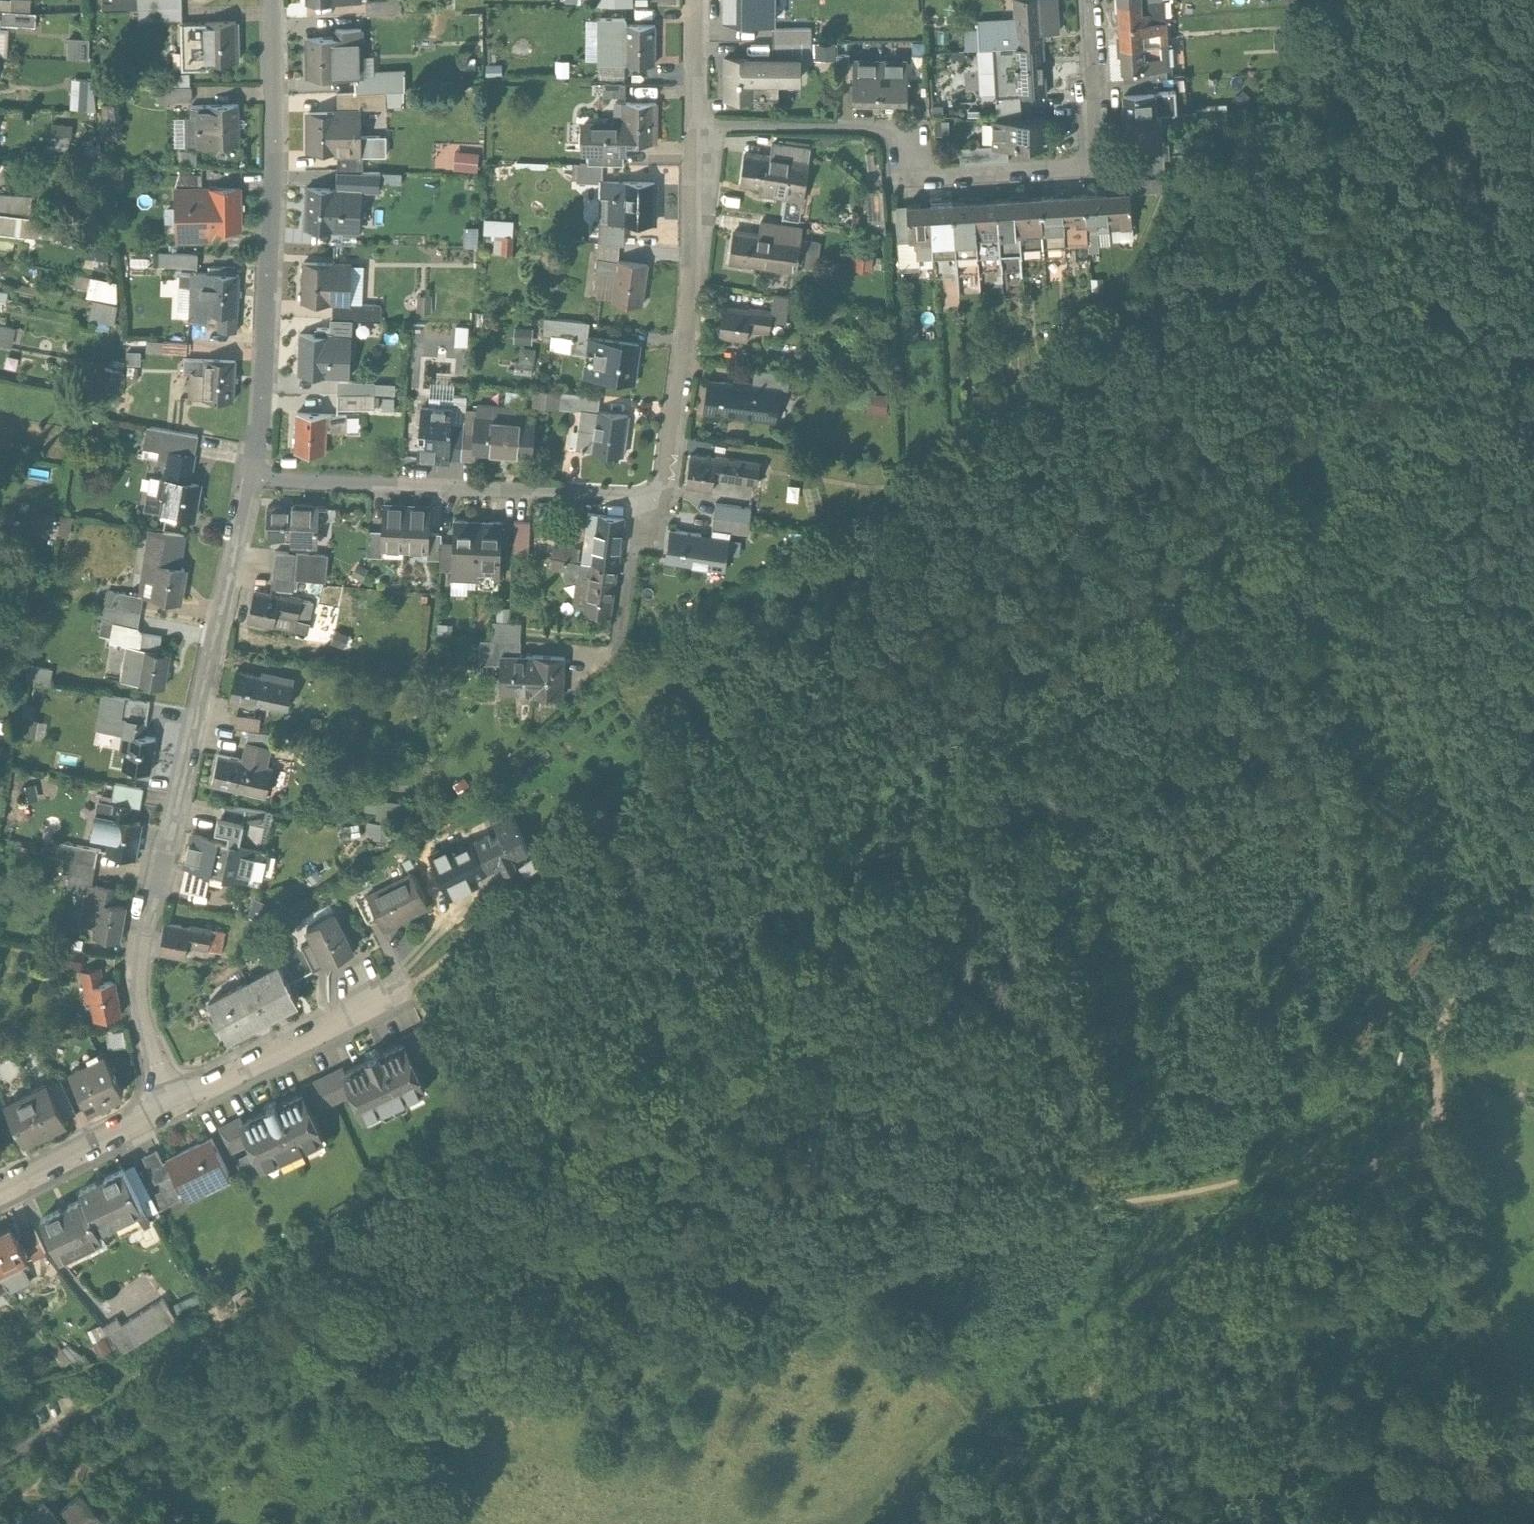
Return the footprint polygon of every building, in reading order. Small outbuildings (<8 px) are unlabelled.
[(9,9),(9,0),(0,0),(0,9),(9,9)] [(140,7),(140,17),(183,18),(183,0),(113,0),(113,6),(140,7)] [(726,24),(757,24),(757,0),(726,0),(726,24)] [(1015,19),(1005,20),(1006,30),(977,32),(978,49),(1017,47),(1044,45),(1041,0),(1014,0),(1015,19)] [(1143,1),(1119,2),(1120,24),(1156,22),(1155,11),(1144,12),(1143,1)] [(1156,22),(1120,24),(1122,46),(1145,45),(1167,45),(1165,21),(1156,22)] [(657,23),(627,23),(627,63),(657,64),(657,23)] [(237,24),(207,25),(208,64),(238,64),(237,24)] [(811,28),(773,29),(773,43),(811,43),(811,28)] [(336,38),(309,38),(310,78),(355,77),(362,77),(362,74),(361,29),(335,30),(336,38)] [(811,43),(773,43),(773,59),(799,59),(811,58),(811,43)] [(1044,45),(1017,47),(1020,94),(1047,93),(1044,45)] [(1167,45),(1145,45),(1122,46),(1123,69),(1124,69),(1168,66),(1167,45)] [(850,55),(837,55),(837,80),(850,80),(850,55)] [(926,56),(913,55),(912,81),(925,81),(926,56)] [(799,79),(799,59),(773,59),(726,59),(726,98),(779,98),(779,79),(799,79)] [(881,61),(853,61),(853,105),(881,106),(881,61)] [(909,61),(881,61),(881,106),(909,106),(909,61)] [(1168,66),(1124,69),(1125,82),(1147,80),(1169,79),(1168,66)] [(192,73),(158,74),(159,102),(194,100),(192,73)] [(362,74),(362,77),(355,77),(355,92),(406,90),(405,73),(362,74)] [(73,77),(72,107),(95,108),(96,77),(73,77)] [(1147,80),(1125,82),(1126,94),(1148,92),(1147,80)] [(627,94),(627,81),(605,81),(605,94),(627,94)] [(1126,94),(1125,94),(1126,117),(1150,115),(1149,103),(1163,103),(1162,91),(1148,92),(1126,94)] [(1020,94),(997,96),(998,114),(998,119),(1021,118),(1020,94)] [(624,124),(585,124),(585,152),(589,153),(625,153),(625,143),(655,143),(655,104),(625,103),(624,124)] [(238,105),(208,105),(209,145),(239,144),(238,105)] [(339,113),(309,113),(309,152),(339,153),(339,113)] [(1021,118),(998,119),(998,114),(983,115),(983,121),(992,121),(993,148),(1049,147),(1048,118),(1021,118)] [(1150,115),(1126,117),(1128,140),(1130,160),(1165,158),(1163,127),(1151,128),(1150,115)] [(811,147),(785,143),(785,145),(773,143),(772,155),(809,160),(811,147)] [(962,158),(984,158),(983,144),(962,145),(962,158)] [(625,153),(589,153),(589,165),(625,165),(625,153)] [(809,160),(772,155),(771,157),(747,154),(742,184),(766,187),(765,193),(804,198),(809,160)] [(1165,158),(1130,160),(1131,173),(1166,171),(1165,158)] [(361,172),(338,172),(337,191),(359,192),(379,193),(380,173),(361,173),(361,172)] [(1160,177),(1134,179),(1135,193),(1161,191),(1160,177)] [(656,184),(626,183),(624,223),(654,224),(656,184)] [(887,227),(886,186),(869,186),(871,228),(887,227)] [(240,190),(210,191),(211,230),(241,229),(240,190)] [(337,191),(307,190),(305,229),(357,232),(359,192),(337,191)] [(210,191),(176,191),(177,241),(211,241),(211,230),(210,191)] [(1130,191),(1108,193),(1109,215),(1121,215),(1122,228),(1132,227),(1130,191)] [(1108,193),(1086,194),(1088,230),(1098,229),(1097,216),(1109,215),(1108,193)] [(1086,194),(1064,195),(1066,231),(1066,243),(1089,241),(1088,230),(1086,194)] [(1064,195),(1041,197),(1045,257),(1067,255),(1066,243),(1066,231),(1064,195)] [(1041,197),(1019,198),(1021,221),(1020,221),(1022,246),(1034,245),(1035,257),(1045,257),(1041,197)] [(1019,198),(997,200),(1001,252),(1022,251),(1022,246),(1020,221),(1021,221),(1019,198)] [(997,200),(975,201),(978,254),(979,254),(1001,253),(1001,252),(997,200)] [(975,201),(953,203),(956,245),(957,255),(978,254),(975,201)] [(953,203),(931,204),(934,246),(956,245),(953,203)] [(931,204),(908,206),(911,247),(899,248),(900,269),(935,267),(934,246),(931,204)] [(908,206),(896,206),(899,248),(911,247),(908,206)] [(0,213),(0,226),(17,228),(18,215),(0,213)] [(513,232),(514,217),(486,216),(486,231),(513,232)] [(782,236),(759,232),(759,236),(761,236),(759,254),(780,256),(782,236)] [(759,236),(736,233),(732,262),(757,265),(759,254),(761,236),(759,236)] [(161,251),(161,264),(196,264),(197,252),(161,251)] [(935,266),(949,265),(948,253),(935,254),(935,266)] [(648,266),(618,262),(613,301),(643,305),(648,266)] [(333,265),(303,264),(302,303),(332,305),(333,265)] [(239,276),(208,274),(207,314),(218,314),(218,331),(236,332),(239,276)] [(118,298),(119,277),(89,276),(88,297),(118,298)] [(90,319),(117,321),(119,301),(93,299),(90,319)] [(749,311),(726,308),(722,337),(747,341),(749,329),(751,311),(749,311)] [(772,311),(749,308),(749,311),(751,311),(749,329),(769,332),(772,311)] [(547,314),(545,332),(553,332),(551,348),(587,352),(591,320),(547,314)] [(12,350),(17,326),(0,323),(0,347),(12,350)] [(516,340),(534,341),(534,325),(516,324),(516,340)] [(330,338),(300,336),(298,375),(328,377),(330,338)] [(637,346),(607,341),(602,381),(632,385),(637,346)] [(235,362),(205,360),(203,400),(233,401),(235,362)] [(533,372),(534,362),(517,360),(516,371),(533,372)] [(733,384),(710,381),(706,411),(730,415),(732,402),(735,384),(733,384)] [(756,384),(733,381),(733,384),(735,384),(732,402),(754,405),(756,384)] [(374,384),(337,383),(337,397),(373,397),(374,397),(374,384)] [(373,397),(337,397),(337,411),(373,411),(373,397)] [(466,398),(453,398),(453,407),(466,408),(466,398)] [(453,412),(421,410),(419,431),(426,431),(425,445),(418,444),(417,460),(438,462),(438,461),(449,462),(449,461),(452,425),(453,412)] [(627,417),(597,413),(595,432),(581,430),(578,450),(622,456),(627,417)] [(326,415),(296,414),(295,454),(325,455),(326,432),(346,433),(346,417),(327,416),(326,415)] [(532,425),(477,420),(475,436),(474,453),(475,453),(530,458),(532,425)] [(464,426),(452,425),(449,461),(461,462),(462,460),(463,435),(464,426)] [(475,436),(463,435),(462,460),(474,461),(475,453),(474,453),(475,436)] [(714,458),(692,456),(688,486),(713,489),(715,477),(717,459),(714,458)] [(739,459),(715,456),(714,458),(717,459),(715,477),(737,480),(739,459)] [(190,469),(171,465),(166,495),(171,496),(174,481),(188,483),(190,469)] [(188,483),(174,481),(171,496),(168,514),(193,519),(199,485),(188,483)] [(752,506),(718,501),(716,516),(751,520),(752,506)] [(315,507),(293,506),(293,509),(293,527),(314,528),(315,507)] [(396,507),(383,506),(382,533),(381,551),(382,551),(404,552),(406,510),(395,509),(396,507)] [(28,529),(70,537),(74,515),(33,507),(28,529)] [(293,509),(268,508),(267,538),(292,539),(293,527),(293,509)] [(418,510),(406,510),(404,552),(427,553),(428,553),(429,535),(430,509),(418,508),(418,510)] [(624,519),(597,516),(592,553),(590,564),(617,568),(624,519)] [(751,520),(716,516),(715,528),(749,532),(751,520)] [(478,524),(454,523),(453,545),(452,572),(451,587),(475,588),(478,524)] [(502,525),(478,524),(475,588),(499,589),(502,525)] [(184,536),(149,530),(141,579),(156,581),(152,599),(179,604),(185,570),(179,569),(184,536)] [(696,535),(671,531),(667,561),(694,564),(695,557),(707,558),(708,555),(716,556),(719,535),(696,532),(696,535)] [(382,533),(370,532),(368,558),(382,559),(382,551),(381,551),(382,533)] [(441,535),(429,535),(428,553),(427,553),(426,561),(440,561),(441,544),(441,535)] [(731,537),(719,535),(716,556),(728,558),(731,537)] [(453,545),(441,544),(440,561),(440,571),(452,572),(453,545)] [(592,553),(554,548),(552,559),(566,561),(590,564),(592,553)] [(297,555),(275,552),(272,578),(273,578),(295,580),(297,555)] [(325,557),(297,555),(295,580),(323,583),(325,557)] [(566,561),(552,559),(551,570),(564,571),(566,561)] [(590,564),(566,561),(564,571),(564,576),(566,581),(572,582),(577,578),(588,579),(584,612),(611,616),(617,568),(590,564)] [(295,580),(273,578),(271,590),(293,592),(295,580)] [(143,598),(107,591),(104,607),(140,614),(143,598)] [(278,597),(254,592),(247,621),(272,627),(275,615),(279,597),(278,597)] [(300,600),(279,595),(278,597),(279,597),(275,615),(296,620),(300,600)] [(520,626),(493,625),(492,643),(519,644),(520,626)] [(160,639),(141,635),(136,665),(141,666),(144,651),(158,653),(160,639)] [(158,653),(144,651),(141,666),(138,684),(163,689),(169,655),(158,653)] [(123,673),(124,658),(110,657),(109,673),(123,673)] [(532,659),(501,658),(500,671),(532,672),(532,659)] [(564,659),(532,658),(532,659),(532,672),(531,696),(563,697),(564,659)] [(261,677),(236,672),(230,702),(255,707),(257,695),(261,677)] [(283,680),(261,675),(261,677),(257,695),(279,700),(283,680)] [(260,718),(236,715),(234,729),(248,730),(258,732),(260,718)] [(146,723),(126,720),(121,750),(126,751),(129,736),(143,738),(146,723)] [(258,732),(248,730),(244,753),(268,758),(274,734),(258,732)] [(143,738),(129,736),(126,751),(123,769),(149,774),(154,740),(143,738)] [(268,758),(244,753),(242,761),(218,755),(211,785),(266,797),(273,768),(266,766),(268,758)] [(140,789),(115,785),(111,805),(131,808),(137,809),(140,789)] [(239,843),(265,849),(273,812),(224,804),(222,816),(244,821),(239,843)] [(131,808),(111,805),(109,813),(96,811),(91,837),(110,841),(108,854),(134,858),(140,825),(128,823),(131,808)] [(216,839),(192,834),(185,864),(186,865),(210,870),(257,881),(265,849),(239,843),(244,821),(222,816),(218,815),(215,829),(224,831),(222,839),(216,837),(216,839)] [(500,836),(491,840),(488,835),(473,842),(488,870),(502,863),(506,870),(516,864),(513,858),(528,849),(511,815),(495,823),(500,836)] [(98,851),(48,841),(45,857),(94,867),(98,851)] [(450,846),(429,855),(450,897),(478,883),(475,877),(488,870),(473,842),(453,852),(450,846)] [(210,870),(186,865),(181,888),(205,894),(210,870)] [(401,866),(387,873),(392,884),(368,897),(378,917),(384,929),(429,905),(412,873),(407,876),(401,866)] [(116,891),(97,888),(92,918),(97,919),(99,903),(114,906),(116,891)] [(378,917),(368,897),(357,902),(368,922),(378,917)] [(114,906),(99,903),(97,919),(94,936),(119,941),(125,908),(114,906)] [(335,916),(309,929),(315,942),(325,962),(327,964),(353,950),(335,916)] [(189,928),(165,924),(159,954),(185,958),(187,947),(190,929),(189,928)] [(211,930),(189,926),(189,928),(190,929),(187,947),(208,950),(211,930)] [(315,942),(303,948),(313,968),(325,962),(315,942)] [(279,965),(248,982),(266,1017),(298,1000),(279,965)] [(101,967),(82,970),(88,1000),(92,999),(90,984),(104,981),(101,967)] [(104,981),(90,984),(92,999),(96,1017),(121,1012),(115,979),(104,981)] [(248,982),(210,1003),(229,1037),(266,1017),(248,982)] [(423,1024),(401,1034),(403,1038),(404,1037),(413,1055),(434,1045),(423,1024)] [(345,1067),(344,1068),(352,1085),(364,1110),(382,1101),(383,1104),(387,1105),(408,1096),(409,1092),(408,1088),(426,1080),(413,1055),(404,1037),(403,1038),(382,1049),(380,1046),(367,1053),(368,1055),(345,1067)] [(106,1054),(71,1072),(88,1106),(123,1089),(106,1054)] [(343,1063),(320,1075),(331,1096),(352,1085),(344,1068),(345,1067),(343,1063)] [(320,1075),(300,1085),(302,1088),(303,1088),(312,1106),(331,1096),(320,1075)] [(77,1111),(60,1078),(49,1083),(66,1116),(77,1111)] [(49,1086),(35,1093),(33,1089),(5,1102),(24,1139),(67,1118),(66,1116),(49,1083),(48,1081),(47,1082),(49,1086)] [(278,1097),(264,1103),(266,1106),(242,1118),(241,1119),(250,1136),(262,1160),(280,1151),(282,1154),(287,1155),(306,1146),(308,1142),(307,1139),(324,1130),(312,1106),(303,1088),(302,1088),(279,1100),(278,1097)] [(240,1115),(220,1125),(230,1146),(250,1136),(241,1119),(242,1118),(240,1115)] [(211,1134),(166,1155),(172,1167),(166,1170),(155,1175),(167,1200),(205,1183),(202,1178),(226,1166),(229,1171),(230,1171),(211,1134)] [(156,1148),(145,1153),(152,1169),(155,1175),(166,1170),(156,1148)] [(84,1194),(41,1215),(59,1253),(102,1231),(99,1224),(112,1217),(120,1233),(150,1218),(124,1166),(80,1188),(84,1194)] [(155,1175),(152,1169),(142,1174),(157,1205),(167,1200),(155,1175)] [(0,1226),(0,1267),(25,1255),(9,1222),(0,1226)] [(34,1227),(22,1232),(23,1238),(32,1255),(44,1249),(34,1227)] [(247,1283),(208,1308),(216,1320),(237,1307),(238,1302),(237,1299),(251,1290),(247,1283)] [(43,1507),(32,1518),(38,1523),(106,1523),(81,1498),(58,1520),(43,1507)]
